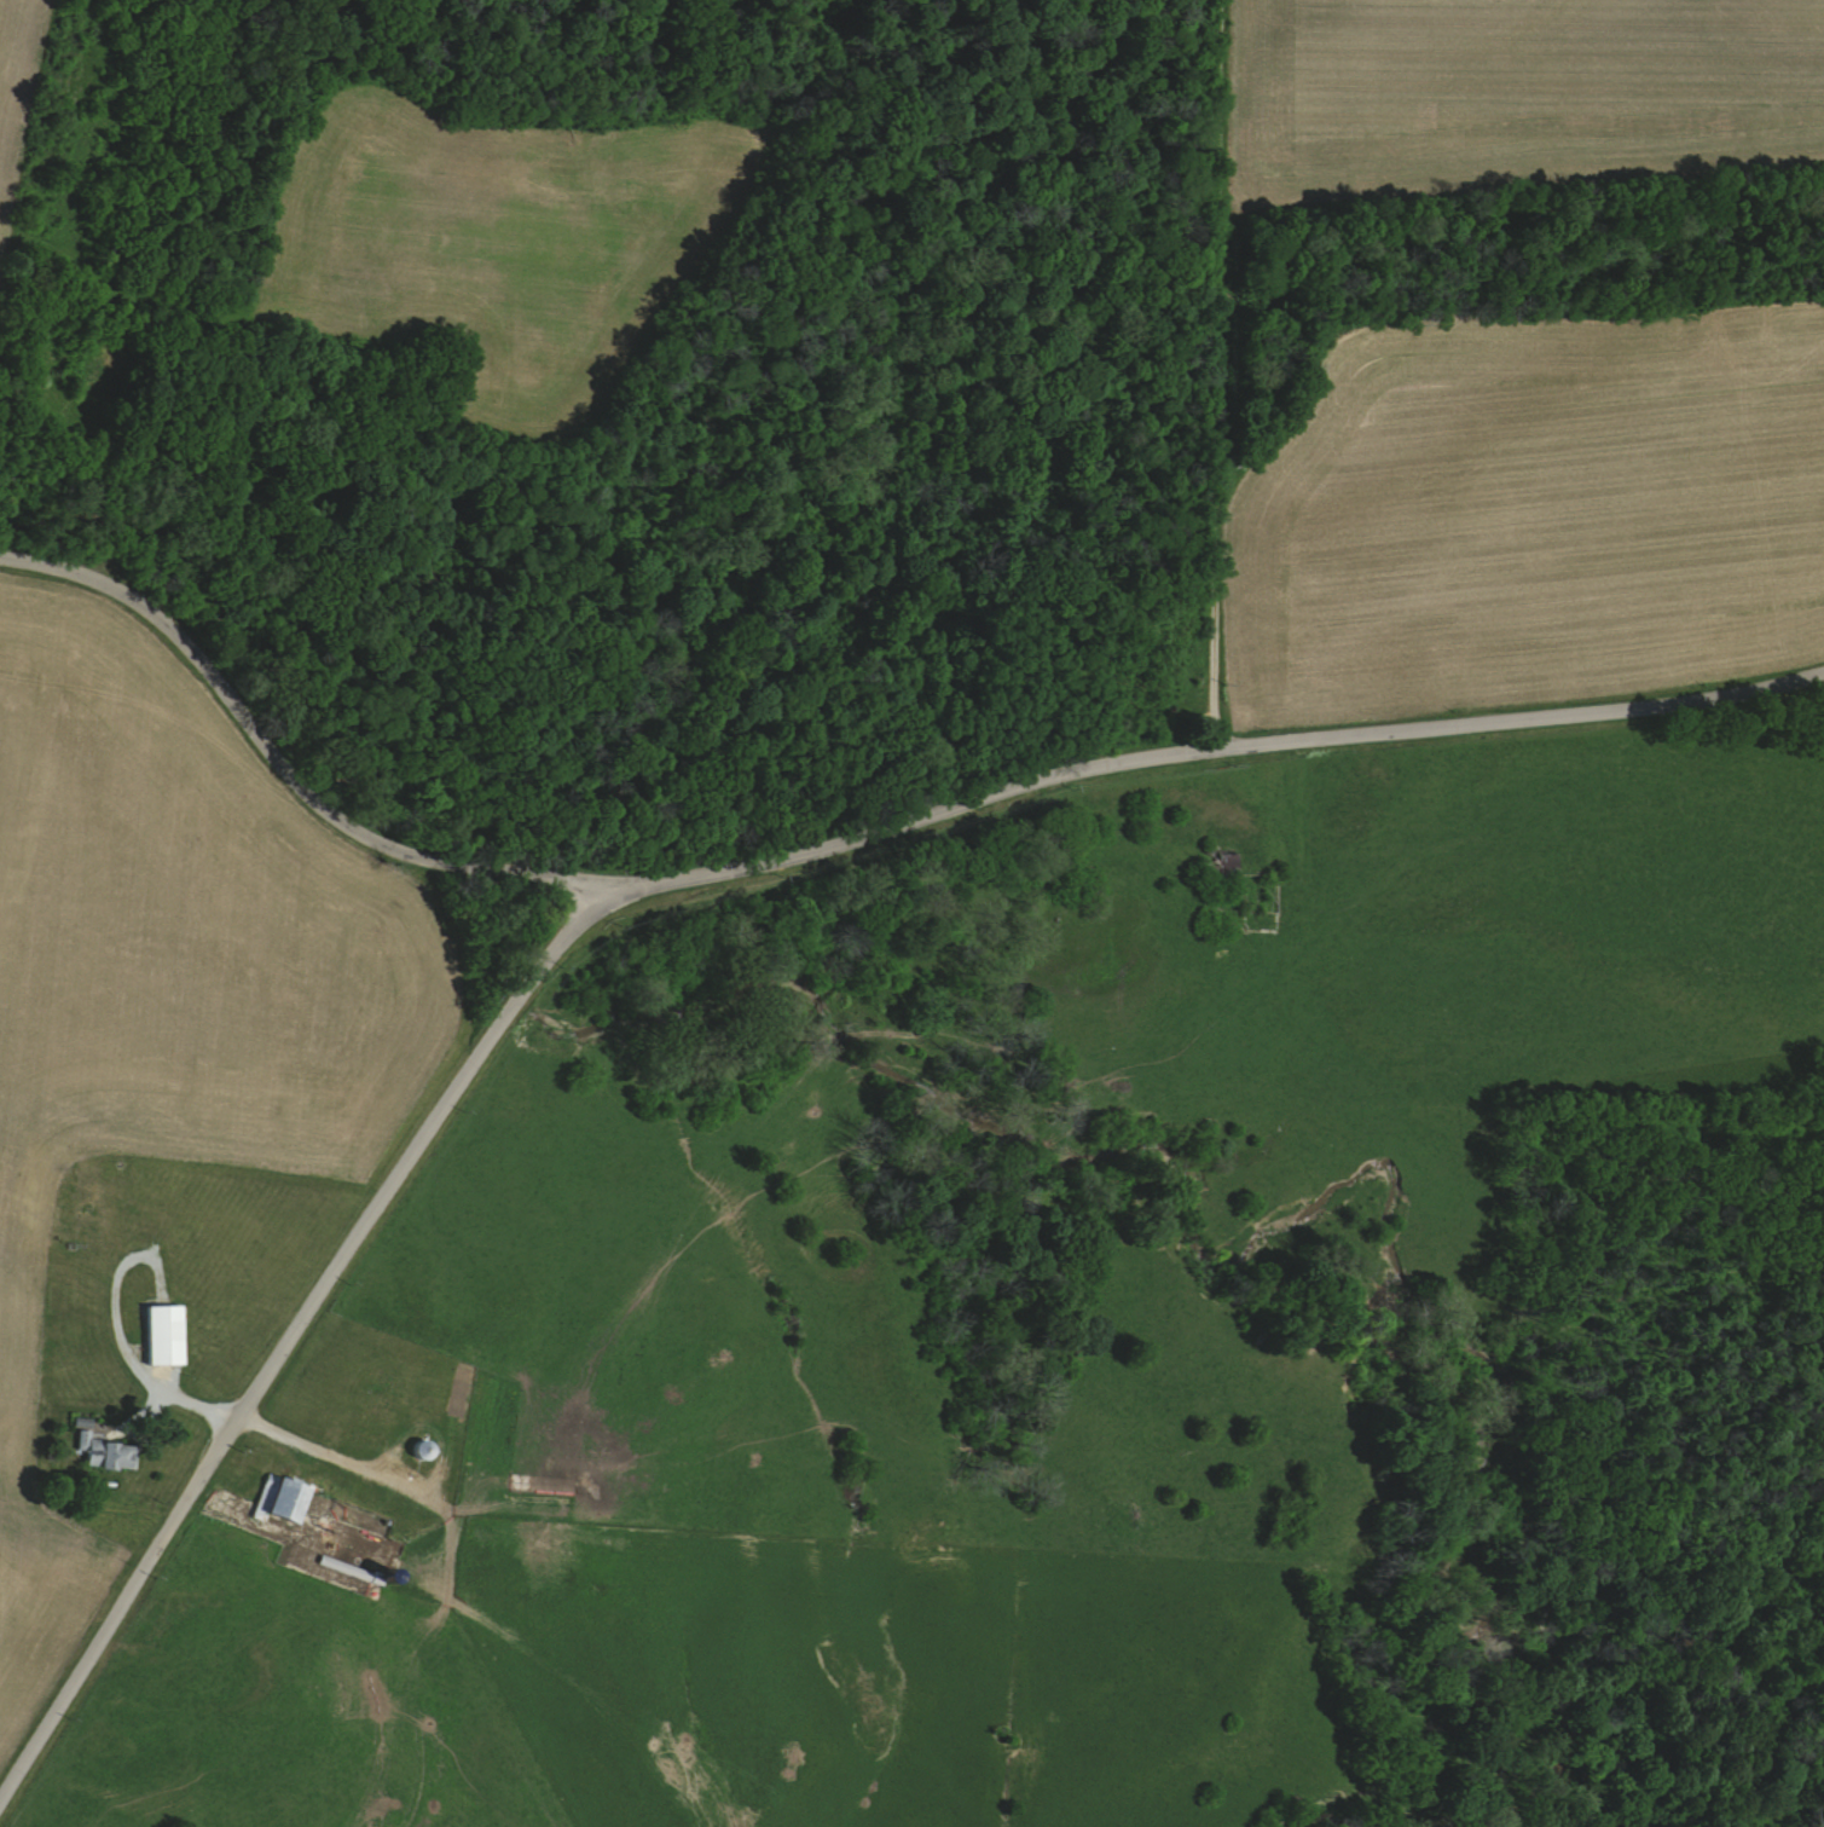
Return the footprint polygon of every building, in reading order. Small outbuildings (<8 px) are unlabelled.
[(188,1364),(187,1305),(149,1306),(150,1365),(188,1364)] [(138,1469),(139,1445),(93,1442),(94,1419),(80,1418),(79,1452),(89,1453),(88,1467),(138,1469)] [(315,1485),(267,1474),(257,1519),(269,1522),(270,1516),(306,1524),(315,1485)]
